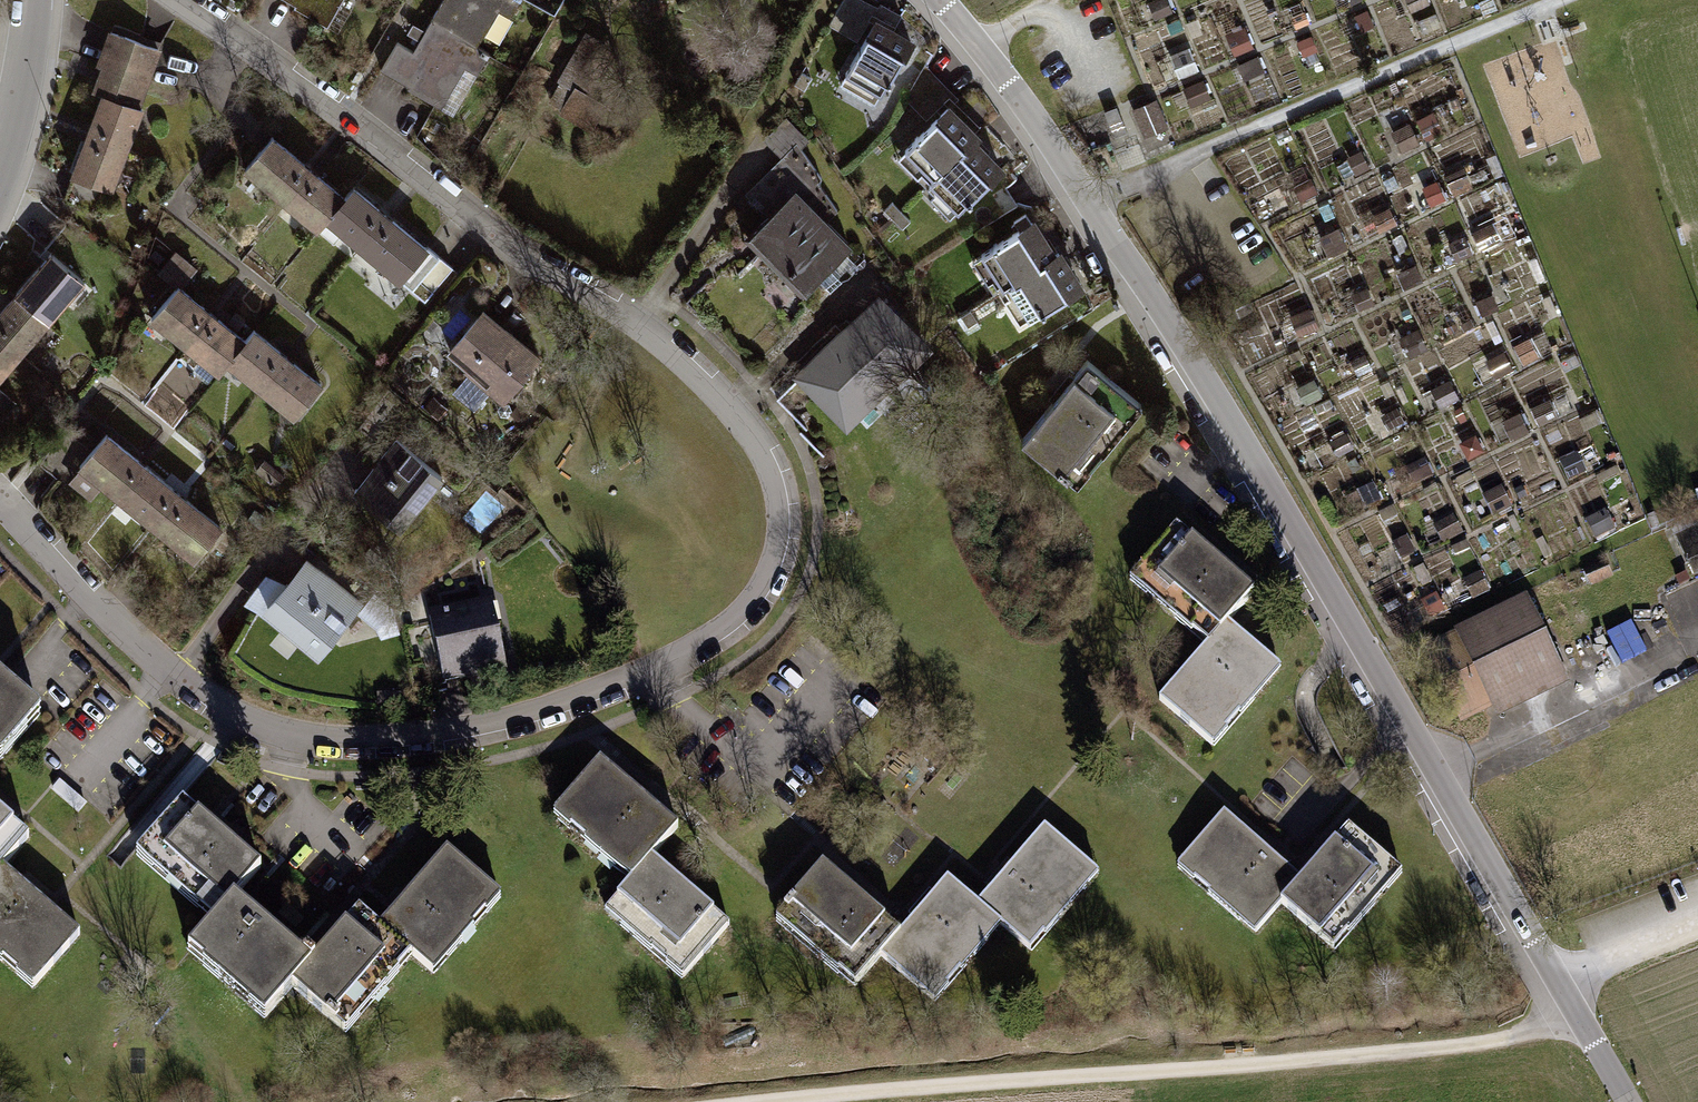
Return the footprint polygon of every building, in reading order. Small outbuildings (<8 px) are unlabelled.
[(341,29),(358,0),(291,0),(341,29)] [(426,28),(415,21),(409,31),(421,38),(415,48),(399,39),(382,68),(453,110),(519,0),(442,0),(426,28)] [(832,27),(866,46),(843,87),(877,106),(913,40),(893,28),(899,17),(867,0),(847,0),(832,27)] [(1153,1),(1159,16),(1171,11),(1167,0),(1157,0),(1153,1)] [(1372,25),(1366,12),(1356,16),(1362,29),(1372,25)] [(1307,22),(1303,13),(1293,18),(1296,26),(1307,22)] [(102,93),(72,169),(114,185),(115,182),(132,188),(138,175),(123,169),(149,104),(143,101),(164,48),(110,27),(96,61),(102,63),(92,89),(102,93)] [(1251,46),(1244,28),(1230,34),(1238,51),(1251,46)] [(615,50),(583,33),(550,97),(562,104),(557,115),(592,134),(612,97),(595,88),(615,50)] [(1262,70),(1256,57),(1248,61),(1254,74),(1262,70)] [(1209,97),(1202,82),(1187,88),(1194,103),(1209,97)] [(1143,130),(1164,121),(1155,101),(1134,110),(1143,130)] [(945,102),(888,156),(920,189),(907,200),(937,231),(1005,166),(945,102)] [(1110,110),(1119,133),(1126,130),(1117,107),(1110,110)] [(1441,131),(1432,113),(1418,121),(1427,138),(1441,131)] [(1418,141),(1409,124),(1393,132),(1402,149),(1418,141)] [(276,129),(249,161),(245,164),(319,226),(337,240),(345,230),(402,278),(409,269),(433,289),(455,263),(436,246),(357,180),(349,190),(276,129)] [(747,195),(771,219),(748,242),(800,295),(849,248),(824,223),(836,211),(797,146),(747,195)] [(1368,167),(1361,151),(1350,157),(1357,172),(1368,167)] [(1460,170),(1447,176),(1454,193),(1468,187),(1460,170)] [(1315,192),(1310,179),(1298,184),(1303,197),(1315,192)] [(1427,187),(1434,202),(1445,197),(1438,182),(1427,187)] [(1376,216),(1382,228),(1395,222),(1389,209),(1376,216)] [(1032,220),(966,262),(986,294),(998,287),(1007,301),(995,308),(1010,331),(1084,286),(1060,247),(1052,252),(1032,220)] [(1337,230),(1324,236),(1332,254),(1346,248),(1337,230)] [(86,278),(82,275),(96,259),(68,236),(54,252),(50,248),(0,307),(0,379),(86,278)] [(1469,253),(1462,238),(1451,243),(1458,258),(1469,253)] [(176,247),(156,270),(175,286),(151,314),(217,371),(227,359),(276,400),(271,405),(286,418),(291,412),(294,415),(325,380),(290,350),(258,322),(249,332),(240,324),(246,317),(236,309),(227,319),(184,281),(197,265),(176,247)] [(1407,285),(1421,279),(1416,265),(1401,271),(1407,285)] [(1372,302),(1367,291),(1362,294),(1368,305),(1372,302)] [(1495,308),(1489,295),(1476,301),(1482,314),(1495,308)] [(879,299),(798,379),(850,431),(931,351),(879,299)] [(543,354),(493,307),(458,345),(508,391),(543,354)] [(1317,327),(1308,309),(1294,316),(1302,334),(1317,327)] [(1533,334),(1516,343),(1524,359),(1541,351),(1533,334)] [(1358,373),(1371,366),(1364,354),(1351,360),(1358,373)] [(1086,361),(1023,437),(1077,481),(1140,405),(1086,361)] [(19,396),(0,381),(0,418),(19,396)] [(1320,393),(1313,381),(1301,388),(1307,400),(1320,393)] [(1554,417),(1547,401),(1532,408),(1539,424),(1554,417)] [(1401,423),(1394,409),(1385,414),(1392,427),(1401,423)] [(1528,430),(1519,413),(1505,420),(1514,437),(1528,430)] [(81,463),(197,557),(227,520),(186,487),(147,456),(109,425),(91,447),(68,428),(41,461),(57,473),(66,481),(81,463)] [(1352,447),(1345,434),(1330,441),(1337,455),(1352,447)] [(447,472),(401,435),(358,487),(403,524),(447,472)] [(267,457),(257,470),(276,485),(286,472),(267,457)] [(1409,467),(1416,483),(1432,475),(1425,460),(1409,467)] [(1373,485),(1360,491),(1368,507),(1381,501),(1373,485)] [(1510,507),(1501,489),(1487,496),(1496,514),(1510,507)] [(1449,538),(1459,533),(1452,519),(1441,524),(1449,538)] [(1672,534),(1692,577),(1697,574),(1697,521),(1672,534)] [(1216,746),(1221,740),(1281,667),(1227,622),(1254,589),(1177,525),(1130,581),(1208,645),(1161,701),(1216,746)] [(1401,559),(1413,553),(1406,538),(1394,544),(1401,559)] [(266,571),(245,600),(266,617),(267,613),(283,628),(277,637),(293,649),(300,640),(324,658),(337,641),(342,644),(402,628),(395,603),(377,587),(367,598),(309,552),(287,578),(266,571)] [(1529,594),(1456,630),(1424,647),(1458,725),(1490,708),(1496,717),(1571,683),(1547,627),(1579,610),(1566,584),(1531,597),(1529,594)] [(495,596),(432,609),(447,678),(510,665),(495,596)] [(45,717),(0,679),(0,769),(45,717)] [(403,689),(379,689),(379,700),(404,700),(403,689)] [(599,759),(554,811),(631,879),(618,893),(624,899),(610,915),(680,977),(727,923),(652,858),(679,828),(599,759)] [(187,799),(140,852),(213,917),(187,946),(266,1016),(292,988),(343,1033),(412,956),(433,975),(505,895),(450,846),(382,922),(362,905),(315,958),(242,893),(264,868),(187,799)] [(0,815),(0,872),(3,868),(28,839),(0,815)] [(1232,820),(1186,871),(1254,932),(1280,902),(1333,950),(1402,874),(1353,830),(1303,884),(1232,820)] [(821,870),(778,921),(856,986),(879,959),(935,1006),(1001,927),(1033,954),(1098,877),(1043,831),(982,905),(947,876),(898,934),(821,870)] [(3,868),(0,872),(0,959),(35,989),(81,935),(3,868)]
